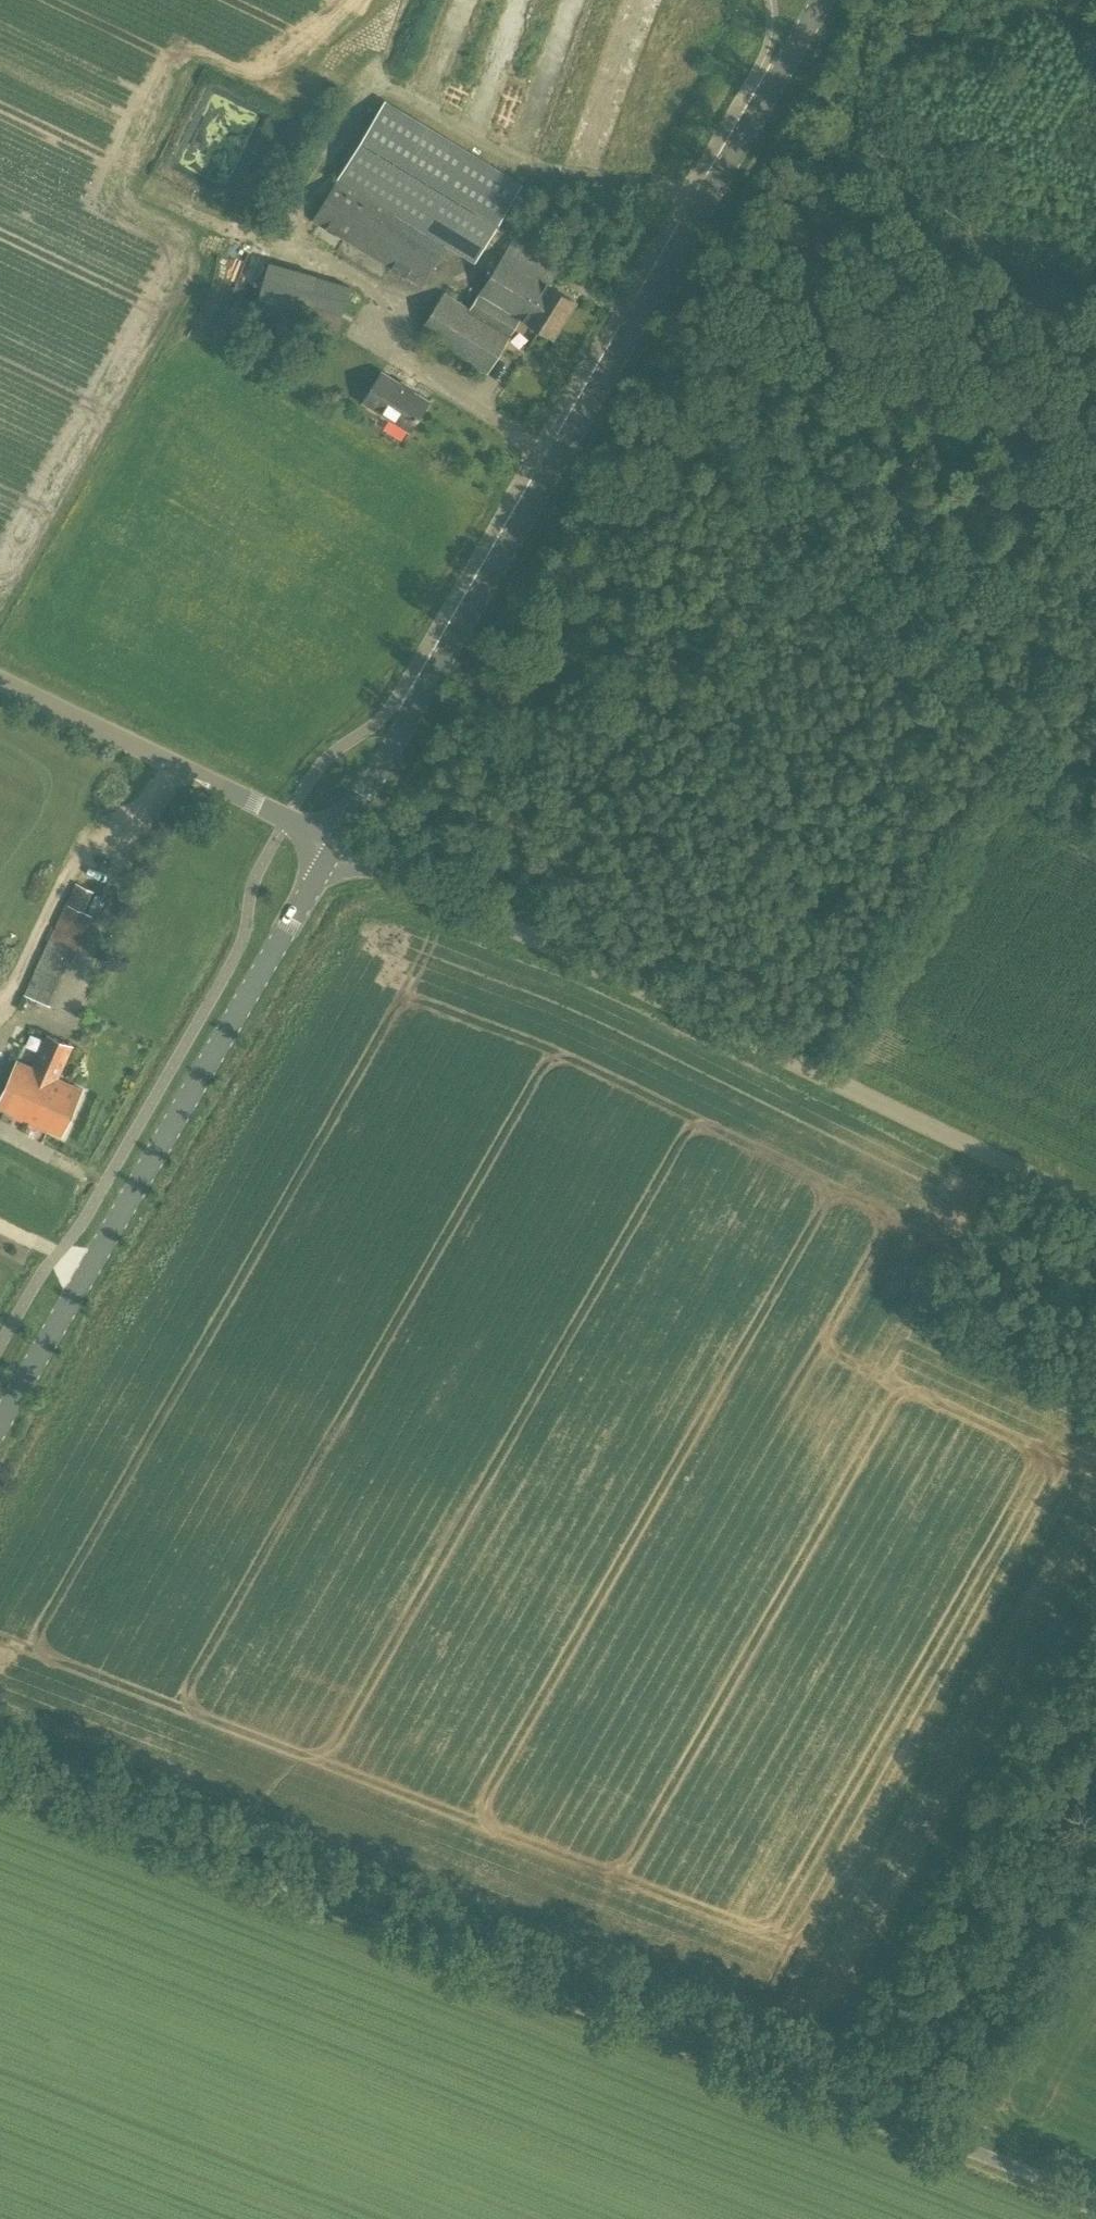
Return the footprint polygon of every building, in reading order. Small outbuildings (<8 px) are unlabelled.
[(312,218),(421,285),(446,246),(477,264),(507,210),(522,184),(385,100),(312,218)] [(529,319),(550,283),(551,281),(504,251),(470,307),(444,291),(420,330),(489,372),(512,335),(509,333),(518,317),(527,322),(529,319)] [(351,285),(268,261),(257,310),(338,331),(351,285)] [(575,299),(550,283),(529,319),(553,334),(575,299)] [(382,370),(364,400),(411,430),(430,400),(382,370)] [(57,923),(36,971),(61,982),(83,935),(57,923)] [(15,1114),(22,1098),(26,1100),(29,1093),(42,1099),(52,1075),(57,1078),(72,1045),(48,1034),(33,1067),(17,1059),(0,1096),(0,1107),(15,1114)] [(22,1098),(15,1114),(62,1135),(82,1089),(57,1078),(52,1075),(42,1099),(29,1093),(26,1100),(22,1098)]
